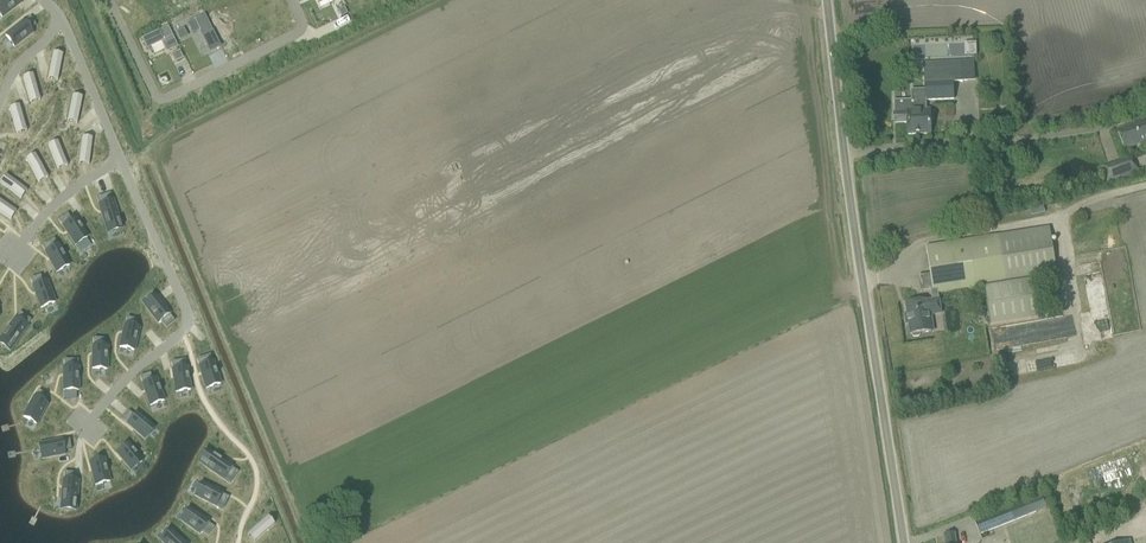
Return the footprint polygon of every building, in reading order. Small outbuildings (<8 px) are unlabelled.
[(0,0),(0,15),(2,17),(20,3),(23,0),(0,0)] [(239,4),(221,12),(226,21),(230,30),(231,31),(238,28),(239,28),(242,34),(252,29),(239,4)] [(344,8),(337,11),(341,18),(347,14),(344,8)] [(204,15),(188,23),(193,34),(200,31),(210,51),(219,46),(204,15)] [(16,27),(5,35),(14,47),(32,33),(30,30),(36,25),(31,18),(30,17),(23,22),(23,21),(18,25),(17,26),(16,27)] [(158,32),(142,39),(147,48),(150,47),(154,55),(166,49),(167,51),(176,46),(167,27),(158,32)] [(183,29),(177,32),(180,39),(186,36),(183,29)] [(254,33),(247,37),(250,43),(257,40),(254,33)] [(964,55),(977,55),(977,42),(964,42),(964,55)] [(172,54),(175,61),(182,58),(178,51),(172,54)] [(48,75),(48,79),(49,79),(50,75),(53,76),(57,76),(56,81),(57,81),(58,77),(63,55),(53,53),(49,73),(48,75)] [(917,105),(894,106),(895,112),(895,122),(908,122),(909,134),(930,134),(930,122),(930,111),(926,111),(925,101),(955,100),(954,83),(963,82),(962,65),(947,65),(948,75),(924,76),(925,90),(925,93),(917,93),(917,105)] [(33,74),(23,77),(29,99),(30,103),(31,103),(30,98),(34,97),(38,96),(39,101),(40,100),(39,96),(33,74)] [(68,118),(67,122),(68,122),(69,118),(73,119),(77,119),(76,124),(77,124),(78,119),(82,97),(76,96),(72,95),(68,118)] [(19,106),(9,108),(16,130),(17,134),(18,134),(17,130),(21,129),(24,127),(25,132),(27,131),(25,127),(19,106)] [(1139,145),(1145,143),(1145,120),(1117,131),(1124,150),(1139,145)] [(79,159),(79,164),(80,164),(80,160),(84,160),(88,161),(88,165),(89,165),(89,161),(92,138),(82,137),(79,159)] [(57,141),(48,145),(58,170),(59,170),(57,165),(61,164),(64,163),(66,167),(67,166),(66,162),(57,141)] [(35,154),(26,159),(39,183),(40,182),(38,178),(41,176),(45,175),(47,178),(48,178),(46,174),(35,154)] [(1139,171),(1133,156),(1100,168),(1106,183),(1139,171)] [(0,182),(0,183),(18,196),(21,199),(22,198),(18,195),(20,192),(23,189),(26,192),(27,191),(24,188),(6,175),(0,182)] [(100,196),(97,197),(99,204),(101,211),(101,212),(106,226),(107,232),(108,233),(121,229),(122,228),(121,228),(119,222),(112,200),(110,192),(100,196)] [(7,217),(11,220),(11,219),(8,217),(10,213),(12,210),(16,213),(16,212),(0,200),(0,212),(7,217)] [(67,213),(59,219),(63,225),(63,226),(67,232),(75,245),(76,244),(86,238),(88,237),(75,218),(72,220),(67,213)] [(933,294),(1056,274),(1049,228),(926,248),(933,294)] [(54,238),(42,245),(46,252),(45,252),(49,259),(57,272),(69,265),(58,245),(54,238)] [(86,238),(76,244),(81,252),(91,246),(86,238)] [(40,275),(30,278),(33,286),(36,293),(41,307),(54,302),(46,281),(43,282),(40,275)] [(985,288),(990,326),(1039,318),(1034,280),(985,288)] [(155,296),(144,305),(158,323),(161,320),(166,326),(174,320),(169,314),(165,308),(164,307),(163,306),(155,296)] [(911,335),(912,335),(913,336),(914,337),(919,336),(920,335),(920,334),(931,332),(929,317),(942,315),(939,299),(906,304),(911,335)] [(978,306),(975,316),(983,318),(986,308),(978,306)] [(9,350),(9,351),(10,350),(13,345),(27,327),(26,326),(31,320),(20,312),(15,318),(11,324),(2,337),(0,339),(0,344),(9,350)] [(123,333),(120,347),(134,350),(139,328),(135,327),(137,320),(127,317),(125,325),(123,331),(123,333)] [(93,355),(92,369),(107,369),(107,346),(103,346),(104,338),(93,338),(93,346),(93,352),(93,354),(93,355)] [(210,355),(197,359),(200,366),(199,366),(201,372),(202,373),(202,375),(206,388),(220,384),(213,362),(210,355)] [(185,359),(171,362),(173,369),(172,370),(173,376),(174,377),(174,379),(176,392),(190,390),(187,367),(186,367),(185,359)] [(63,376),(63,390),(78,390),(78,368),(77,368),(78,360),(64,360),(64,368),(63,368),(63,374),(63,375),(63,376)] [(150,373),(140,376),(143,384),(145,390),(145,391),(145,392),(150,405),(164,401),(156,379),(153,380),(150,373)] [(29,406),(23,416),(28,419),(36,424),(47,404),(43,402),(47,395),(38,390),(35,397),(34,397),(30,404),(29,405),(29,406)] [(76,391),(63,391),(63,400),(76,400),(76,391)] [(128,411),(121,418),(127,423),(127,424),(132,428),(133,429),(134,430),(144,439),(154,428),(137,413),(134,416),(128,411)] [(51,442),(39,444),(41,458),(64,454),(63,450),(71,449),(69,439),(61,440),(54,441),(53,441),(52,442),(51,442)] [(128,444),(117,453),(120,457),(121,458),(122,460),(131,471),(142,461),(128,444)] [(200,462),(199,462),(200,463),(205,466),(224,479),(230,483),(238,472),(232,467),(226,463),(225,462),(224,462),(213,454),(208,451),(207,450),(207,451),(200,462)] [(104,459),(90,463),(91,468),(91,470),(92,472),(95,485),(109,481),(104,459)] [(61,508),(61,509),(62,509),(75,510),(75,509),(76,503),(78,481),(74,480),(75,472),(64,472),(64,480),(63,479),(63,485),(63,487),(63,488),(62,497),(62,502),(61,508)] [(201,483),(195,496),(215,506),(223,509),(229,497),(222,494),(222,493),(213,489),(212,488),(201,483)] [(981,534),(993,529),(1001,525),(1036,512),(1030,499),(975,521),(981,534)] [(190,509),(181,520),(200,534),(202,530),(208,535),(214,527),(208,522),(202,518),(200,516),(199,515),(190,509)] [(251,532),(247,535),(248,536),(252,533),(254,536),(257,538),(253,541),(254,542),(274,524),(268,517),(251,532)] [(161,540),(163,542),(184,542),(183,542),(182,541),(181,540),(171,530),(161,540)] [(955,534),(944,536),(945,542),(956,542),(955,534)]
